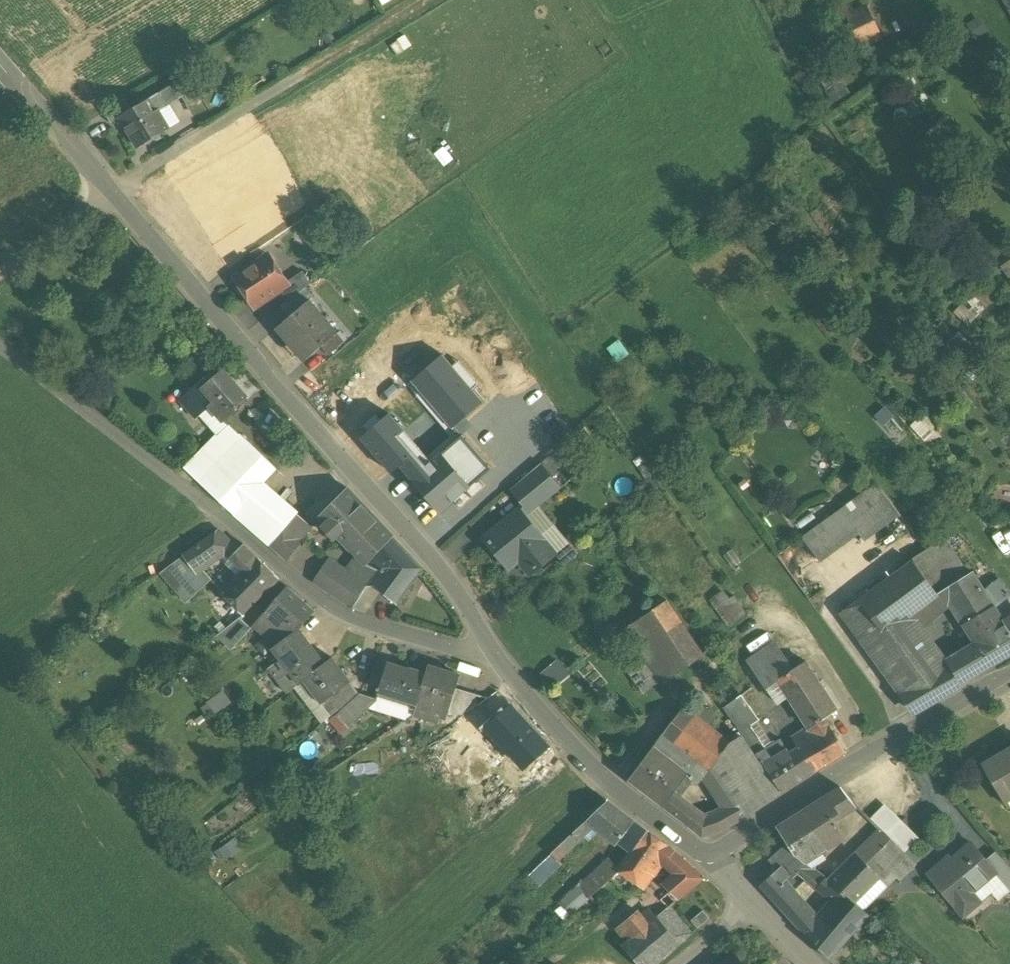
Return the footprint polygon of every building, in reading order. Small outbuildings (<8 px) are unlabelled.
[(1009,15),(1009,0),(1001,0),(1009,15)] [(847,26),(868,16),(863,6),(842,15),(847,26)] [(846,28),(855,46),(878,35),(870,17),(846,28)] [(202,98),(188,75),(175,83),(183,97),(182,97),(188,107),(202,98)] [(175,83),(146,101),(154,113),(157,111),(158,112),(182,97),(183,97),(175,83)] [(125,99),(105,112),(111,123),(120,118),(120,117),(131,110),(125,99)] [(154,113),(146,101),(131,110),(120,117),(120,118),(139,148),(169,130),(158,112),(157,111),(154,113)] [(266,191),(258,178),(195,215),(226,267),(249,253),(241,240),(298,205),(283,181),(266,191)] [(264,258),(234,278),(237,282),(236,289),(240,294),(246,295),(255,309),(280,292),(289,285),(287,282),(279,270),(274,274),(264,258)] [(303,272),(287,282),(289,285),(280,292),(287,301),(311,284),(303,272)] [(306,288),(282,306),(290,318),(309,301),(313,298),(306,288)] [(337,334),(309,301),(290,318),(276,329),(304,362),(320,349),(337,335),(337,334)] [(337,335),(320,349),(327,357),(343,343),(337,335)] [(482,403),(442,356),(412,382),(452,429),(482,403)] [(223,371),(204,387),(201,384),(192,391),(194,394),(183,404),(197,420),(199,418),(210,408),(223,424),(225,422),(239,410),(237,408),(247,399),(223,371)] [(223,424),(210,408),(199,418),(216,436),(218,438),(229,426),(225,422),(223,424)] [(400,465),(441,513),(492,470),(463,436),(427,466),(401,436),(405,432),(390,415),(362,439),(391,473),(400,465)] [(216,436),(185,470),(197,480),(240,436),(229,426),(218,438),(216,436)] [(240,436),(197,480),(233,514),(264,481),(276,469),(240,436)] [(539,465),(512,489),(530,511),(557,488),(539,465)] [(297,513),(264,481),(233,514),(270,546),(297,513)] [(876,484),(841,510),(859,533),(865,542),(901,515),(876,484)] [(386,529),(348,489),(318,518),(351,552),(363,539),(370,545),(386,529)] [(841,510),(802,538),(819,562),(859,533),(841,510)] [(518,511),(484,539),(509,569),(523,557),(535,571),(554,554),(518,511)] [(311,527),(297,513),(270,546),(288,561),(303,542),(302,541),(311,527)] [(989,527),(1006,560),(1009,558),(1009,522),(989,527)] [(386,529),(370,545),(363,539),(351,552),(356,557),(358,554),(367,562),(373,556),(392,536),(386,529)] [(239,550),(220,531),(185,557),(195,570),(201,569),(223,551),(231,559),(239,550)] [(423,569),(392,536),(373,556),(385,569),(372,586),(380,591),(398,603),(423,569)] [(945,538),(914,561),(939,596),(941,594),(940,593),(944,591),(968,575),(945,538)] [(279,579),(244,545),(239,550),(231,559),(246,572),(224,595),(243,615),(267,592),(268,593),(270,591),(269,590),(279,579)] [(356,557),(346,571),(328,560),(313,582),(318,586),(353,608),(367,588),(374,587),(372,586),(385,569),(373,556),(367,562),(358,554),(356,557)] [(185,557),(162,574),(175,589),(195,570),(185,557)] [(921,649),(901,624),(939,596),(914,561),(858,602),(882,633),(908,668),(890,679),(913,712),(933,702),(962,685),(961,683),(952,666),(951,665),(947,661),(932,642),(921,649)] [(201,569),(195,570),(175,589),(186,602),(214,582),(201,569)] [(968,575),(944,591),(951,603),(953,601),(966,622),(993,606),(989,600),(983,591),(972,573),(968,575)] [(999,580),(983,591),(989,600),(993,598),(997,604),(1009,594),(999,580)] [(374,587),(367,588),(353,608),(364,612),(380,591),(374,587)] [(314,612),(288,588),(267,611),(289,630),(294,635),(314,612)] [(724,593),(713,601),(718,608),(729,600),(724,593)] [(729,600),(718,608),(730,626),(747,614),(734,596),(729,600)] [(667,600),(626,629),(645,658),(660,680),(663,683),(704,656),(667,600)] [(882,633),(858,602),(842,614),(865,645),(882,633)] [(966,622),(978,643),(962,652),(974,675),(1009,655),(1009,632),(1005,625),(993,606),(966,622)] [(289,630),(267,611),(257,621),(277,643),(289,630)] [(241,618),(216,636),(232,650),(251,628),(241,618)] [(326,664),(299,630),(294,635),(273,650),(300,684),(304,681),(326,664)] [(908,668),(882,633),(865,645),(890,679),(908,668)] [(794,669),(775,643),(749,662),(768,690),(778,682),(777,681),(794,669)] [(962,652),(947,661),(951,665),(952,666),(961,683),(974,675),(962,652)] [(660,680),(645,658),(628,669),(643,692),(660,680)] [(326,664),(304,681),(322,705),(329,700),(351,683),(332,659),(326,664)] [(569,674),(557,661),(538,677),(551,691),(569,674)] [(794,669),(777,681),(778,682),(788,698),(808,729),(809,730),(824,720),(837,712),(805,662),(794,669)] [(409,671),(388,665),(379,693),(417,705),(418,703),(426,675),(409,670),(409,671)] [(460,677),(429,667),(426,675),(418,703),(449,713),(456,689),(460,677)] [(778,682),(768,690),(778,705),(788,698),(778,682)] [(351,683),(329,700),(337,711),(360,694),(351,683)] [(476,696),(456,689),(449,713),(460,716),(476,696)] [(207,698),(214,711),(230,703),(224,690),(207,698)] [(499,690),(488,701),(500,717),(512,707),(512,708),(514,706),(499,690)] [(378,699),(361,694),(360,694),(338,715),(350,728),(378,700),(378,699)] [(759,722),(742,697),(725,710),(742,733),(756,724),(759,722)] [(500,717),(489,727),(505,745),(522,764),(546,745),(536,735),(537,734),(534,730),(533,731),(517,715),(512,708),(512,707),(500,717)] [(723,738),(683,707),(662,735),(707,771),(710,773),(713,768),(730,743),(723,738)] [(824,720),(809,730),(808,729),(792,738),(799,750),(814,772),(845,753),(824,720)] [(756,724),(742,733),(750,745),(759,739),(765,749),(771,746),(756,724)] [(413,743),(441,789),(472,771),(444,725),(413,743)] [(735,726),(727,731),(723,738),(730,743),(741,737),(742,737),(735,726)] [(505,745),(489,727),(484,731),(499,749),(505,745)] [(707,771),(662,735),(653,747),(688,774),(687,775),(698,782),(707,771)] [(779,794),(741,737),(730,743),(713,768),(736,804),(744,817),(779,794)] [(759,739),(750,745),(757,754),(765,749),(759,739)] [(765,749),(757,754),(764,766),(788,751),(781,740),(771,746),(765,749)] [(522,764),(505,745),(499,749),(496,751),(506,763),(509,761),(518,771),(524,766),(522,764)] [(688,774),(653,747),(629,780),(664,807),(674,794),(687,775),(688,774)] [(799,750),(790,755),(788,751),(764,766),(782,792),(814,772),(799,750)] [(984,765),(1007,804),(1009,802),(1009,750),(984,765)] [(840,788),(777,827),(784,837),(788,844),(795,855),(803,861),(811,867),(813,869),(826,860),(822,854),(845,839),(833,819),(854,806),(851,803),(840,788)] [(700,814),(674,794),(664,807),(703,837),(705,836),(700,814)] [(635,823),(608,802),(589,820),(588,819),(596,826),(618,843),(622,838),(635,823)] [(736,804),(717,814),(721,830),(744,817),(736,804)] [(717,814),(700,814),(705,836),(721,830),(717,814)] [(588,819),(551,854),(559,861),(596,826),(588,819)] [(648,832),(635,823),(622,838),(636,849),(648,832)] [(906,857),(880,831),(857,854),(866,864),(879,878),(878,879),(881,882),(892,872),(906,857)] [(674,851),(648,832),(636,849),(630,858),(652,875),(654,876),(663,862),(665,865),(674,851)] [(788,844),(768,862),(776,871),(781,867),(795,855),(788,844)] [(973,844),(945,867),(942,863),(928,874),(964,917),(981,902),(972,893),(996,874),(997,873),(987,861),(973,844)] [(704,878),(674,851),(665,865),(676,874),(665,887),(672,892),(679,899),(704,878)] [(997,853),(987,861),(997,873),(996,874),(1009,891),(1009,869),(997,853)] [(559,861),(551,854),(528,876),(538,887),(563,866),(559,861)] [(866,864),(857,854),(830,882),(845,895),(855,903),(878,879),(879,878),(866,864)] [(795,855),(781,867),(788,876),(803,861),(795,855)] [(906,857),(892,872),(900,881),(915,866),(906,857)] [(652,875),(630,858),(620,872),(643,889),(652,875)] [(601,867),(580,885),(591,897),(620,870),(611,861),(601,867)] [(776,871),(761,885),(779,906),(791,897),(792,896),(782,884),(789,878),(788,876),(781,867),(776,871)] [(811,867),(807,872),(814,878),(818,873),(813,869),(811,867)] [(830,882),(822,876),(815,883),(838,903),(845,895),(830,882)] [(580,885),(560,903),(570,915),(591,897),(580,885)] [(672,892),(661,901),(668,908),(669,907),(679,899),(672,892)] [(855,903),(845,895),(838,903),(826,916),(848,938),(869,914),(855,903)] [(801,909),(791,897),(779,906),(790,917),(801,909)] [(692,933),(669,907),(668,908),(658,917),(681,943),(692,933)] [(816,927),(801,909),(790,917),(808,937),(816,927)] [(638,910),(617,929),(628,942),(649,923),(638,910)] [(710,918),(704,910),(691,921),(697,928),(710,918)] [(623,946),(639,963),(657,963),(681,943),(658,917),(657,916),(649,923),(628,942),(623,946)] [(816,927),(808,937),(829,960),(848,938),(826,916),(816,927)] [(723,963),(742,963),(735,955),(723,963)]
